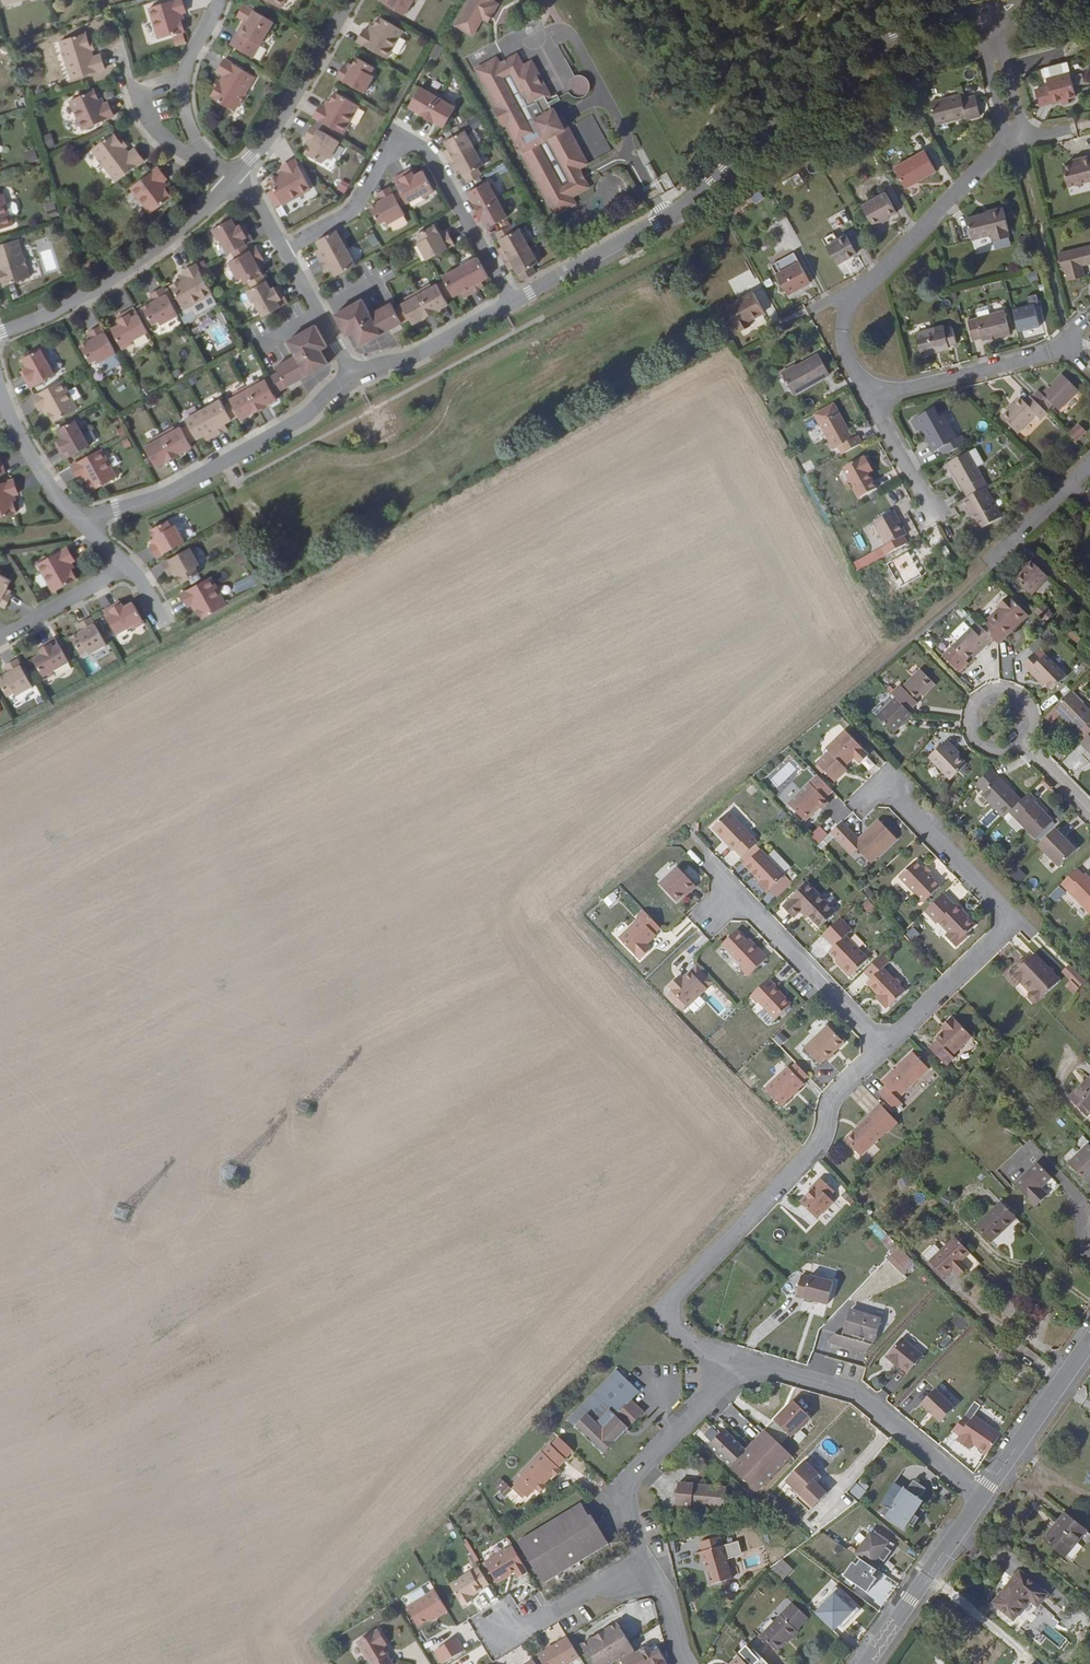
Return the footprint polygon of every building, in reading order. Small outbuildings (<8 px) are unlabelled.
[(182,21),(180,14),(182,13),(185,12),(182,0),(175,0),(148,8),(159,39),(184,31),(181,21),(182,21)] [(280,8),(285,0),(266,0),(280,8)] [(380,2),(404,16),(414,0),(381,0),(380,2)] [(457,25),(474,36),(484,18),(490,22),(500,4),(494,1),(495,0),(471,0),(457,25)] [(246,26),(244,25),(240,32),(239,31),(231,45),(253,58),(262,42),(265,42),(269,35),(268,32),(274,22),(244,5),(238,17),(248,23),(246,26)] [(369,32),(364,29),(357,42),(387,59),(403,30),(380,17),(374,26),(373,26),(369,32)] [(91,50),(88,43),(85,33),(59,41),(62,49),(61,50),(65,61),(66,61),(71,79),(105,69),(100,55),(93,57),(91,50)] [(427,56),(437,60),(442,46),(432,43),(427,56)] [(573,197),(583,192),(579,185),(582,183),(576,171),(580,169),(588,165),(576,141),(573,142),(566,130),(555,109),(554,110),(548,99),(546,95),(529,104),(513,72),(525,66),(518,55),(501,64),(498,58),(477,69),(507,124),(556,215),(577,204),(573,197)] [(357,58),(353,66),(351,69),(347,67),(344,65),(337,77),(364,93),(374,76),(371,74),(374,67),(357,58)] [(224,76),(220,82),(216,88),(211,97),(234,111),(238,104),(240,104),(245,94),(245,93),(255,77),(225,59),(217,72),(224,76)] [(534,62),(525,66),(513,72),(529,104),(546,95),(548,99),(552,97),(534,62)] [(1044,69),(1047,79),(1069,74),(1067,63),(1044,69)] [(1069,74),(1047,79),(1049,87),(1034,91),(1038,106),(1060,101),(1067,99),(1075,97),(1069,74)] [(425,91),(420,87),(409,107),(426,117),(439,94),(427,87),(425,91)] [(103,105),(99,98),(98,99),(93,89),(69,101),(83,130),(114,116),(108,102),(104,104),(103,105)] [(313,117),(317,119),(325,124),(343,134),(359,106),(336,93),(330,102),(329,101),(326,107),(321,104),(313,117)] [(426,117),(426,118),(433,123),(435,122),(444,127),(455,108),(450,105),(452,101),(439,94),(426,117)] [(960,95),(929,103),(935,125),(965,118),(966,121),(980,117),(975,96),(961,100),(960,95)] [(314,127),(322,131),(325,124),(317,119),(314,127)] [(330,158),(339,141),(322,131),(314,127),(312,126),(305,138),(308,140),(312,142),(310,146),(306,153),(322,163),(326,156),(330,158)] [(573,142),(576,141),(569,128),(566,130),(573,142)] [(450,152),(445,155),(449,162),(474,148),(465,131),(444,142),(448,148),(450,152)] [(56,145),(52,132),(43,135),(48,148),(56,145)] [(124,148),(120,142),(113,133),(92,150),(97,157),(104,167),(105,166),(116,181),(144,161),(135,149),(129,153),(124,148)] [(474,148),(449,162),(453,169),(458,167),(460,170),(464,177),(479,169),(484,166),(474,148)] [(26,162),(37,161),(36,151),(25,151),(26,162)] [(924,151),(893,168),(904,190),(935,172),(924,151)] [(1080,159),(1081,163),(1073,164),(1062,167),(1067,188),(1089,182),(1089,156),(1080,159)] [(282,166),(283,170),(284,172),(278,175),(279,176),(270,181),(283,205),(311,189),(294,160),(282,166)] [(165,189),(167,188),(162,182),(164,181),(167,179),(158,167),(131,188),(150,214),(172,197),(165,189)] [(482,175),(479,169),(464,177),(467,184),(482,175)] [(579,185),(583,192),(590,188),(584,176),(580,169),(576,171),(582,183),(579,185)] [(406,172),(393,179),(399,190),(406,203),(423,195),(424,197),(434,191),(423,171),(414,176),(412,172),(408,175),(406,172)] [(477,211),(501,198),(493,185),(491,186),(488,182),(468,192),(477,211)] [(401,207),(394,194),(389,187),(377,194),(378,196),(381,201),(377,203),(370,207),(379,224),(386,220),(388,224),(405,215),(401,207)] [(406,203),(399,190),(394,194),(401,207),(406,203)] [(884,193),(861,207),(872,227),(896,214),(884,193)] [(12,225),(9,216),(17,214),(19,211),(17,203),(13,202),(6,204),(3,194),(0,195),(0,229),(12,225)] [(508,210),(501,198),(477,211),(481,219),(482,219),(488,229),(508,217),(505,212),(508,210)] [(52,214),(49,203),(41,206),(44,217),(52,214)] [(986,213),(965,219),(971,241),(990,236),(991,241),(1009,237),(1007,232),(1008,232),(1002,208),(986,212),(986,213)] [(219,238),(228,254),(231,253),(246,244),(253,240),(246,228),(243,229),(241,225),(236,227),(232,218),(211,229),(217,239),(219,238)] [(427,261),(455,245),(448,232),(444,234),(441,236),(439,233),(434,225),(417,234),(421,241),(417,243),(427,261)] [(499,240),(514,232),(510,225),(495,233),(499,240)] [(80,232),(76,226),(72,229),(75,235),(80,232)] [(504,260),(529,246),(519,229),(514,232),(499,240),(503,247),(504,250),(500,253),(504,260)] [(346,248),(336,230),(316,241),(320,248),(322,251),(317,254),(321,261),(346,248)] [(374,234),(367,236),(371,247),(378,244),(374,234)] [(826,248),(835,242),(831,235),(821,240),(826,248)] [(846,236),(835,242),(826,248),(836,266),(856,255),(846,236)] [(1029,236),(1018,238),(1020,249),(1031,246),(1029,236)] [(1,275),(4,286),(30,277),(27,269),(28,269),(24,257),(23,257),(18,239),(0,245),(0,273),(1,275)] [(246,244),(231,253),(235,259),(249,251),(246,244)] [(519,275),(533,267),(539,264),(529,246),(504,260),(508,268),(513,265),(515,269),(519,275)] [(1057,255),(1062,271),(1065,270),(1068,281),(1084,277),(1081,266),(1089,264),(1089,246),(1057,255)] [(248,283),(263,274),(259,267),(257,263),(261,261),(263,259),(257,247),(249,251),(235,259),(229,262),(238,279),(242,277),(246,284),(248,283)] [(356,265),(346,248),(321,261),(325,269),(330,266),(332,269),(336,276),(356,265)] [(793,254),(770,266),(786,296),(809,284),(793,254)] [(95,263),(92,258),(83,263),(86,268),(95,263)] [(489,278),(477,258),(460,267),(474,293),(481,288),(478,284),(482,281),(489,278)] [(212,293),(196,264),(183,271),(185,276),(179,279),(180,280),(171,286),(184,309),(212,293)] [(474,293),(460,267),(443,277),(445,281),(453,295),(454,297),(461,294),(464,291),(467,297),(474,293)] [(522,281),(536,274),(533,267),(519,275),(522,281)] [(266,280),(263,274),(248,283),(252,288),(266,280)] [(271,290),(266,280),(252,288),(246,292),(251,301),(254,300),(263,316),(288,303),(280,289),(277,291),(275,287),(271,290)] [(441,283),(449,297),(453,295),(445,281),(441,283)] [(446,299),(449,297),(441,283),(437,285),(446,299)] [(418,292),(431,315),(449,305),(446,299),(437,285),(432,287),(431,285),(418,292)] [(178,315),(163,287),(150,294),(152,297),(154,301),(150,303),(143,307),(152,324),(159,320),(161,324),(178,315)] [(401,304),(410,319),(413,325),(423,319),(423,320),(431,316),(431,315),(418,292),(406,299),(407,301),(401,304)] [(752,293),(725,308),(736,330),(737,329),(739,333),(749,327),(747,323),(764,313),(752,293)] [(1027,298),(1028,305),(1012,309),(1018,333),(1043,326),(1035,295),(1027,298)] [(362,299),(335,315),(347,336),(353,331),(361,346),(406,321),(398,306),(395,308),(391,303),(371,315),(362,299)] [(401,304),(398,306),(406,321),(410,319),(401,304)] [(147,332),(134,307),(121,315),(122,317),(118,320),(120,324),(112,329),(123,348),(132,343),(132,340),(147,332)] [(975,310),(977,318),(988,316),(985,308),(975,310)] [(988,316),(977,318),(976,318),(976,319),(967,321),(972,341),(981,339),(982,341),(1009,334),(1004,311),(988,316)] [(202,321),(216,350),(233,343),(218,313),(202,321)] [(116,353),(101,325),(88,332),(90,335),(92,339),(88,341),(81,345),(90,362),(97,359),(99,362),(116,353)] [(327,346),(316,325),(288,340),(296,355),(276,367),(279,372),(270,377),(278,391),(328,364),(321,350),(327,346)] [(938,350),(938,352),(947,350),(947,346),(956,345),(952,328),(943,331),(942,327),(915,334),(920,355),(938,350)] [(28,367),(24,369),(26,373),(23,375),(30,388),(55,374),(46,358),(48,357),(43,347),(23,358),(28,367)] [(818,355),(782,375),(793,395),(829,375),(818,355)] [(1037,391),(1030,398),(1045,412),(1051,405),(1058,412),(1078,392),(1061,374),(1041,395),(1037,391)] [(278,391),(270,377),(266,379),(274,393),(278,391)] [(277,399),(274,393),(266,379),(261,382),(259,379),(246,386),(259,409),(259,410),(267,406),(267,405),(277,399)] [(62,380),(32,397),(39,409),(42,408),(44,407),(47,413),(48,412),(54,422),(77,408),(62,380)] [(241,419),(259,409),(246,386),(234,393),(235,396),(230,399),(231,401),(239,415),(241,419)] [(1041,421),(1047,415),(1045,412),(1030,398),(1024,403),(1020,398),(1000,418),(1017,435),(1036,416),(1041,421)] [(203,409),(217,434),(224,430),(222,425),(225,423),(232,419),(224,405),(220,399),(203,409)] [(231,401),(227,403),(235,417),(239,415),(231,401)] [(235,417),(227,403),(224,405),(232,419),(235,417)] [(147,411),(144,406),(137,409),(140,415),(147,411)] [(837,448),(842,455),(861,445),(857,437),(853,439),(847,430),(846,431),(837,415),(832,406),(814,416),(833,450),(837,448)] [(186,418),(189,424),(197,439),(204,435),(207,433),(210,438),(217,434),(203,409),(186,418)] [(944,456),(966,444),(961,437),(956,440),(943,416),(938,419),(932,410),(911,422),(916,432),(921,429),(934,453),(940,450),(944,456)] [(838,414),(837,415),(846,431),(847,430),(838,414)] [(77,418),(57,429),(62,438),(58,440),(60,444),(57,446),(65,459),(89,445),(88,444),(83,433),(80,429),(83,428),(77,418)] [(189,424),(185,427),(193,441),(197,439),(189,424)] [(173,426),(161,434),(174,457),(191,447),(190,442),(182,428),(180,427),(175,430),(173,426)] [(1068,436),(1076,444),(1086,434),(1079,426),(1068,436)] [(185,427),(182,428),(190,442),(193,441),(185,427)] [(89,429),(83,433),(88,444),(95,440),(96,439),(96,437),(92,431),(91,430),(89,429)] [(174,457),(161,434),(149,440),(150,443),(145,447),(156,467),(166,461),(167,462),(174,457)] [(101,448),(71,465),(78,478),(82,476),(83,475),(86,481),(88,480),(93,489),(117,476),(101,448)] [(948,464),(967,453),(965,451),(947,460),(948,464)] [(985,489),(987,488),(968,453),(967,453),(948,464),(947,464),(962,491),(964,490),(969,498),(985,489)] [(865,470),(870,467),(865,458),(860,461),(859,460),(843,469),(859,499),(876,490),(868,474),(865,470)] [(803,472),(814,466),(810,459),(799,464),(803,472)] [(1041,473),(1035,478),(1042,486),(1048,480),(1041,473)] [(0,483),(0,517),(16,512),(13,502),(14,501),(12,494),(14,494),(17,493),(14,479),(0,483)] [(967,499),(962,502),(967,510),(970,508),(973,515),(981,529),(1002,518),(985,489),(969,498),(967,499)] [(882,549),(882,550),(886,556),(904,546),(906,544),(902,537),(906,535),(893,512),(872,523),(885,547),(882,549)] [(157,557),(185,542),(175,525),(172,526),(167,520),(151,529),(155,537),(157,540),(153,543),(150,544),(157,557)] [(237,542),(228,547),(237,561),(245,557),(237,542)] [(71,569),(73,568),(70,562),(74,559),(67,546),(37,563),(53,591),(76,578),(71,569)] [(886,556),(882,558),(886,565),(908,553),(904,546),(886,556)] [(183,583),(200,573),(196,566),(200,565),(190,547),(163,563),(170,575),(172,574),(176,571),(179,575),(183,583)] [(865,559),(869,565),(882,558),(886,556),(882,550),(865,559)] [(908,553),(886,565),(899,589),(921,577),(908,553)] [(1022,573),(1015,581),(1032,597),(1048,578),(1030,562),(1024,569),(1027,571),(1023,574),(1022,573)] [(9,593),(5,591),(7,587),(11,579),(0,573),(0,604),(5,607),(12,594),(9,593)] [(198,609),(203,618),(227,605),(211,577),(181,593),(188,606),(193,603),(197,609),(198,609)] [(239,589),(251,586),(250,579),(237,582),(239,589)] [(1014,596),(1011,599),(1026,614),(1029,611),(1014,596)] [(989,622),(982,629),(993,640),(998,645),(1013,631),(1011,629),(1026,614),(1011,599),(1011,598),(1010,599),(1008,597),(998,606),(999,609),(987,620),(989,622)] [(118,607),(117,604),(103,611),(117,635),(133,627),(135,629),(145,623),(133,603),(124,608),(122,604),(118,607)] [(1041,605),(1035,612),(1046,622),(1052,616),(1041,605)] [(958,613),(952,619),(958,625),(964,620),(958,613)] [(1011,629),(1013,631),(1028,617),(1026,614),(1011,629)] [(82,632),(79,634),(71,638),(81,655),(88,651),(90,655),(107,645),(91,617),(79,624),(80,627),(82,632)] [(960,640),(971,629),(972,628),(966,622),(954,634),(960,640)] [(982,629),(979,626),(973,631),(971,629),(960,640),(942,657),(959,673),(968,664),(966,661),(972,655),(984,643),(986,646),(993,640),(982,629)] [(1067,639),(1077,642),(1080,635),(1069,631),(1067,639)] [(1048,632),(1043,637),(1048,643),(1054,637),(1048,632)] [(56,637),(43,645),(44,648),(40,651),(42,655),(33,659),(45,679),(54,674),(53,671),(69,662),(56,637)] [(974,657),(986,646),(984,643),(972,655),(974,657)] [(1031,669),(1046,685),(1051,691),(1066,678),(1039,649),(1022,665),(1028,672),(1031,669)] [(7,669),(9,673),(5,675),(0,678),(0,683),(7,696),(14,693),(16,696),(33,687),(17,659),(5,666),(7,669)] [(1043,687),(1046,685),(1031,669),(1028,672),(1043,687)] [(895,692),(892,695),(895,699),(908,712),(917,703),(915,701),(921,695),(933,683),(921,671),(903,689),(900,686),(895,692)] [(935,686),(933,683),(921,695),(924,698),(935,686)] [(1070,692),(1045,717),(1051,723),(1061,714),(1079,733),(1081,731),(1087,737),(1089,734),(1089,712),(1070,692)] [(908,712),(895,699),(877,717),(894,734),(912,716),(908,712)] [(840,772),(844,768),(854,759),(860,764),(868,756),(844,732),(825,750),(828,753),(816,764),(834,783),(842,775),(840,772)] [(1080,744),(1089,754),(1089,734),(1087,737),(1080,744)] [(946,742),(929,758),(951,781),(966,766),(951,750),(953,748),(946,742)] [(990,771),(976,784),(984,793),(981,796),(1004,819),(1009,813),(1021,802),(990,771)] [(833,792),(818,777),(788,804),(803,820),(807,821),(812,815),(812,811),(817,806),(819,809),(821,810),(829,804),(825,800),(833,792)] [(1021,802),(1009,813),(1035,840),(1053,822),(1034,803),(1036,801),(1029,794),(1021,802)] [(783,803),(779,807),(787,816),(791,812),(783,803)] [(735,851),(743,859),(758,844),(729,813),(712,829),(723,841),(724,840),(728,844),(727,845),(733,852),(735,851)] [(788,820),(783,825),(788,831),(793,826),(788,820)] [(831,834),(834,837),(852,857),(858,851),(871,865),(897,840),(878,821),(858,839),(842,823),(831,834)] [(814,844),(826,833),(819,826),(807,837),(814,844)] [(979,829),(972,836),(978,842),(985,835),(979,829)] [(1076,851),(1055,829),(1038,846),(1059,868),(1076,851)] [(831,834),(819,845),(823,849),(834,837),(831,834)] [(988,845),(982,850),(987,857),(994,851),(988,845)] [(784,875),(773,863),(760,851),(744,866),(760,882),(757,885),(765,894),(768,891),(769,892),(785,876),(784,875)] [(779,858),(773,863),(784,875),(790,869),(779,858)] [(928,875),(923,870),(915,862),(899,878),(923,903),(940,888),(928,875)] [(686,893),(688,895),(696,887),(677,868),(659,885),(676,903),(683,896),(686,893)] [(1018,870),(1011,876),(1019,883),(1025,877),(1018,870)] [(1077,870),(1062,885),(1089,914),(1089,879),(1085,874),(1083,876),(1077,870)] [(807,883),(790,899),(791,900),(782,908),(794,919),(802,910),(820,929),(836,913),(807,883)] [(1058,887),(1049,896),(1055,903),(1065,894),(1058,887)] [(868,890),(865,893),(870,899),(873,895),(868,890)] [(616,891),(609,896),(615,902),(621,897),(616,891)] [(954,907),(943,895),(925,912),(937,924),(938,923),(949,933),(947,935),(947,939),(954,947),(958,946),(966,939),(967,935),(974,927),(965,918),(962,915),(964,913),(956,905),(954,907)] [(868,902),(863,907),(868,913),(873,908),(868,902)] [(782,908),(777,913),(786,923),(791,919),(782,908)] [(660,929),(644,912),(637,918),(639,920),(619,939),(640,961),(652,949),(648,945),(650,943),(656,937),(654,935),(660,929)] [(840,919),(823,936),(834,948),(829,952),(838,961),(842,965),(840,968),(850,978),(868,960),(846,937),(852,931),(840,919)] [(912,930),(907,935),(913,941),(918,937),(912,930)] [(758,954),(747,942),(737,932),(722,946),(743,967),(741,969),(749,977),(768,959),(760,951),(758,954)] [(749,940),(747,942),(758,954),(760,951),(749,940)] [(1030,994),(1039,1002),(1061,981),(1035,955),(1026,963),(1024,960),(1022,961),(1018,964),(1018,966),(1020,969),(1012,976),(1020,984),(1022,982),(1032,992),(1030,994)] [(882,956),(864,973),(871,980),(867,984),(878,996),(881,999),(878,1002),(886,1010),(888,1007),(889,1008),(905,993),(900,988),(900,984),(897,980),(893,980),(883,970),(889,963),(882,956)] [(1066,987),(1074,995),(1086,982),(1070,966),(1063,972),(1071,981),(1066,987)] [(706,989),(712,983),(698,967),(692,973),(706,989)] [(707,989),(706,989),(692,973),(691,972),(683,979),(680,983),(677,980),(669,987),(672,990),(671,991),(688,1008),(707,989)] [(1020,984),(1012,976),(1011,977),(1019,985),(1020,984)] [(769,979),(750,997),(758,1005),(759,1003),(775,1020),(791,1006),(780,995),(781,994),(775,988),(776,987),(769,979)] [(1037,1004),(1039,1002),(1030,994),(1029,996),(1029,999),(1033,1004),(1037,1004)] [(952,1018),(944,1025),(947,1028),(943,1031),(935,1039),(937,1041),(929,1049),(946,1066),(954,1059),(952,1057),(973,1036),(956,1019),(954,1021),(952,1018)] [(828,1026),(804,1049),(819,1066),(826,1060),(828,1062),(835,1055),(834,1054),(844,1044),(828,1026)] [(782,1034),(775,1040),(781,1046),(787,1039),(782,1034)] [(886,1087),(879,1094),(896,1111),(903,1104),(898,1099),(929,1069),(912,1052),(881,1083),(886,1087)] [(802,1082),(808,1077),(796,1065),(790,1070),(788,1067),(765,1089),(781,1107),(804,1085),(802,1082)] [(1070,1098),(1088,1116),(1089,1114),(1089,1079),(1070,1098)] [(886,1135),(898,1124),(880,1105),(868,1117),(869,1118),(858,1128),(860,1130),(855,1134),(854,1132),(845,1141),(861,1157),(884,1134),(886,1135)] [(1069,1165),(1088,1184),(1089,1182),(1089,1147),(1088,1146),(1069,1165)] [(226,1163),(222,1176),(232,1179),(236,1166),(226,1163)] [(1037,1165),(1015,1186),(1035,1206),(1046,1196),(1040,1189),(1050,1179),(1037,1165)] [(907,1178),(899,1182),(902,1189),(911,1185),(907,1178)] [(814,1189),(811,1192),(800,1204),(818,1219),(833,1202),(829,1198),(835,1192),(821,1179),(813,1188),(814,1189)] [(944,1196),(940,1203),(948,1207),(951,1200),(944,1196)] [(1001,1203),(976,1228),(991,1243),(1016,1219),(1001,1203)] [(924,1257),(930,1263),(945,1278),(953,1270),(960,1278),(969,1269),(973,1274),(981,1265),(956,1239),(942,1252),(936,1246),(924,1257)] [(888,1261),(899,1271),(910,1259),(899,1249),(888,1261)] [(902,1274),(913,1262),(910,1259),(899,1271),(902,1274)] [(945,1278),(930,1263),(927,1265),(942,1281),(945,1278)] [(810,1279),(802,1277),(796,1298),(804,1300),(804,1302),(812,1304),(813,1301),(828,1306),(834,1283),(810,1277),(810,1279)] [(852,1351),(857,1352),(865,1354),(872,1345),(873,1342),(874,1343),(881,1319),(853,1311),(852,1311),(850,1313),(843,1337),(836,1335),(833,1337),(830,1341),(828,1344),(852,1351)] [(896,1364),(899,1367),(908,1374),(923,1356),(902,1339),(886,1359),(895,1366),(896,1364)] [(628,1429),(630,1430),(646,1414),(634,1402),(642,1394),(619,1371),(570,1422),(606,1456),(625,1436),(623,1434),(628,1429)] [(763,1396),(761,1390),(751,1393),(753,1399),(763,1396)] [(936,1390),(922,1405),(941,1424),(955,1408),(936,1390)] [(794,1442),(814,1422),(795,1404),(776,1423),(794,1442)] [(737,1425),(744,1417),(730,1405),(723,1413),(737,1425)] [(988,1452),(989,1453),(1001,1436),(975,1417),(971,1422),(965,1417),(953,1431),(961,1437),(958,1442),(971,1450),(974,1445),(977,1444),(980,1446),(980,1449),(985,1453),(988,1452)] [(771,1436),(777,1431),(771,1423),(765,1427),(771,1436)] [(767,1433),(764,1437),(747,1453),(725,1433),(710,1448),(758,1495),(793,1459),(767,1433)] [(532,1500),(538,1494),(546,1486),(552,1480),(553,1479),(552,1478),(559,1470),(544,1455),(536,1463),(535,1462),(513,1484),(515,1486),(507,1494),(509,1496),(506,1499),(516,1509),(518,1506),(520,1508),(529,1500),(531,1501),(532,1500)] [(828,1496),(819,1487),(815,1483),(820,1477),(806,1464),(788,1483),(801,1497),(797,1501),(811,1514),(828,1496)] [(493,1487),(506,1494),(511,1486),(498,1478),(493,1487)] [(552,1480),(546,1486),(548,1488),(554,1482),(552,1480)] [(920,1520),(924,1513),(921,1510),(924,1506),(920,1504),(930,1491),(917,1482),(910,1492),(907,1490),(894,1508),(890,1505),(882,1515),(906,1532),(910,1526),(915,1530),(921,1520),(920,1520)] [(821,1485),(819,1487),(828,1496),(830,1494),(821,1485)] [(677,1507),(710,1511),(721,1512),(725,1512),(728,1490),(680,1486),(677,1507)] [(866,1494),(858,1487),(851,1495),(859,1502),(866,1494)] [(540,1496),(538,1494),(532,1500),(534,1503),(540,1496)] [(544,1586),(610,1546),(592,1517),(590,1518),(583,1506),(518,1545),(544,1586)] [(721,1512),(710,1511),(709,1520),(721,1521),(721,1512)] [(1089,1533),(1089,1532),(1068,1514),(1047,1541),(1069,1559),(1089,1533)] [(1069,1559),(1076,1564),(1089,1547),(1089,1533),(1069,1559)] [(889,1543),(886,1541),(877,1535),(875,1538),(872,1536),(858,1557),(874,1568),(879,1561),(887,1550),(891,1553),(894,1547),(889,1543)] [(727,1559),(724,1549),(721,1539),(701,1545),(704,1554),(702,1555),(705,1566),(707,1566),(709,1572),(708,1572),(712,1587),(734,1581),(727,1559)] [(737,1545),(724,1549),(727,1559),(740,1555),(737,1545)] [(524,1567),(513,1549),(506,1553),(506,1552),(485,1564),(498,1586),(507,1580),(505,1578),(524,1567)] [(887,1550),(879,1561),(886,1565),(893,1554),(891,1553),(887,1550)] [(489,1586),(480,1571),(472,1576),(472,1574),(450,1587),(461,1605),(462,1604),(464,1608),(473,1603),(470,1599),(483,1592),(482,1591),(489,1586)] [(1034,1617),(1052,1596),(1024,1572),(997,1605),(1018,1622),(1026,1613),(1030,1617),(1034,1617)] [(823,1610),(817,1617),(834,1634),(841,1628),(844,1631),(861,1614),(837,1590),(820,1608),(823,1610)] [(448,1614),(435,1593),(407,1610),(418,1629),(430,1621),(435,1618),(437,1620),(448,1614)] [(777,1653),(786,1644),(797,1632),(809,1621),(794,1606),(762,1639),(777,1653)] [(618,1626),(605,1633),(607,1636),(597,1642),(596,1639),(582,1647),(592,1663),(616,1663),(621,1661),(633,1654),(635,1653),(618,1626)] [(797,1632),(786,1644),(788,1646),(799,1634),(797,1632)] [(388,1659),(389,1658),(384,1650),(381,1646),(385,1643),(378,1633),(375,1635),(375,1634),(357,1645),(369,1663),(391,1663),(388,1659)] [(607,1636),(605,1633),(596,1639),(597,1642),(607,1636)] [(442,1663),(448,1663),(464,1654),(457,1640),(435,1653),(442,1663)] [(569,1641),(562,1645),(561,1644),(552,1649),(547,1653),(538,1658),(542,1663),(573,1663),(580,1660),(569,1641)] [(666,1663),(662,1657),(656,1661),(653,1656),(650,1651),(645,1650),(634,1656),(623,1663),(622,1663),(666,1663)] [(656,1661),(662,1657),(659,1652),(653,1656),(656,1661)] [(634,1656),(633,1654),(621,1661),(623,1663),(634,1656)]
